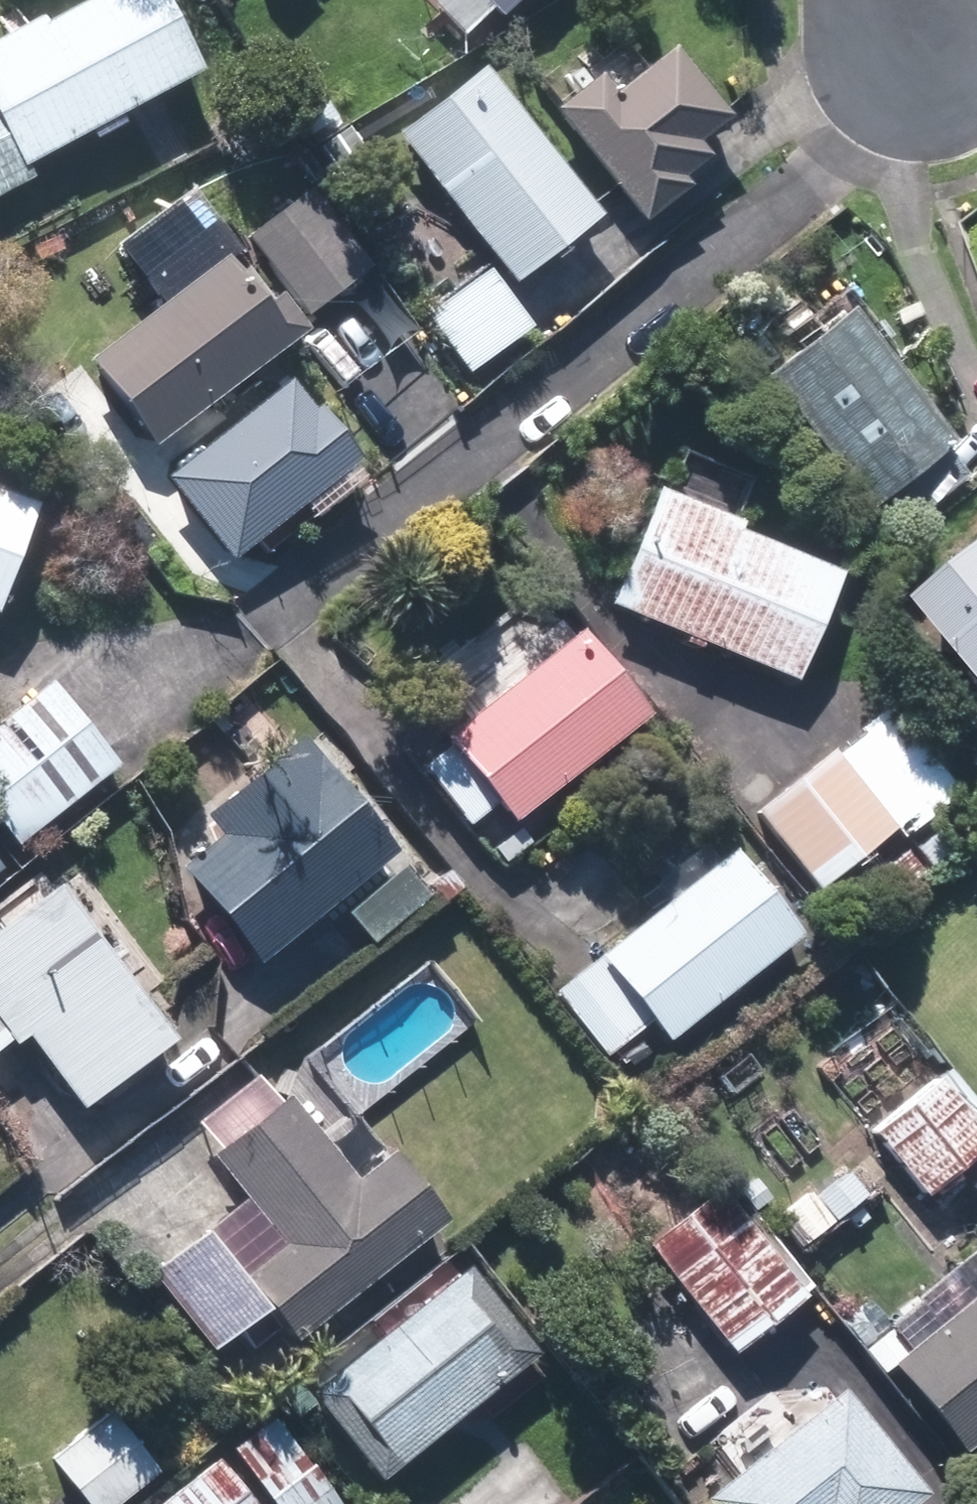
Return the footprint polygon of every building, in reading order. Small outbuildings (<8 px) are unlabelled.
[(30,173),(24,161),(85,126),(90,135),(120,120),(115,111),(194,66),(157,0),(76,0),(37,22),(34,14),(0,33),(0,189),(30,173)] [(465,31),(491,4),(499,14),(514,0),(435,0),(465,31)] [(616,89),(601,70),(557,106),(648,216),(690,180),(683,172),(709,150),(696,135),(728,109),(674,42),(616,89)] [(396,135),(514,282),(599,213),(482,65),(396,135)] [(319,147),(344,183),(371,164),(347,128),(319,147)] [(245,234),(307,315),(369,267),(308,188),(245,234)] [(86,357),(153,444),(300,328),(271,292),(256,305),(216,254),(86,357)] [(428,310),(473,370),(532,325),(487,265),(428,310)] [(876,499),(898,527),(968,473),(945,444),(952,437),(849,306),(763,373),(868,505),(876,499)] [(173,476),(236,556),(362,456),(299,377),(173,476)] [(610,601),(795,678),(839,570),(733,526),(736,518),(658,485),(610,601)] [(34,500),(0,488),(0,595),(34,500)] [(976,667),(976,541),(915,589),(976,667)] [(406,776),(454,834),(480,812),(495,831),(626,724),(557,640),(426,747),(433,755),(406,776)] [(17,844),(117,765),(50,681),(0,720),(0,823),(17,844)] [(752,809),(817,889),(893,828),(901,839),(958,794),(885,702),(752,809)] [(183,860),(261,956),(394,848),(301,732),(207,808),(223,827),(183,860)] [(908,851),(924,869),(946,850),(931,832),(908,851)] [(655,907),(585,963),(652,1047),(785,940),(717,856),(704,867),(691,851),(642,890),(655,907)] [(348,909),(372,938),(428,891),(404,863),(348,909)] [(84,1104),(176,1035),(58,881),(0,924),(0,1048),(15,1037),(20,1043),(32,1034),(84,1104)] [(920,1197),(976,1150),(976,1113),(942,1070),(867,1132),(920,1197)] [(156,1271),(217,1345),(236,1329),(251,1348),(280,1324),(265,1306),(270,1303),(298,1336),(446,1217),(390,1148),(356,1176),(290,1093),(283,1099),(260,1072),(200,1120),(222,1147),(215,1152),(249,1196),(156,1271)] [(776,1220),(797,1247),(865,1196),(845,1171),(811,1198),(808,1194),(776,1220)] [(643,1243),(731,1354),(803,1296),(800,1293),(807,1285),(750,1213),(743,1221),(715,1185),(643,1243)] [(958,1265),(976,1288),(976,1250),(958,1265)] [(379,1473),(516,1366),(446,1278),(310,1384),(379,1473)] [(894,1322),(898,1326),(871,1348),(891,1370),(900,1363),(968,1447),(976,1440),(976,1295),(944,1321),(925,1297),(894,1322)] [(712,1503),(906,1503),(925,1489),(841,1387),(706,1497),(712,1503)] [(83,1503),(113,1503),(154,1470),(108,1414),(49,1463),(83,1503)] [(274,1503),(342,1503),(274,1415),(232,1449),(274,1503)] [(159,1503),(258,1503),(219,1456),(159,1503)]
